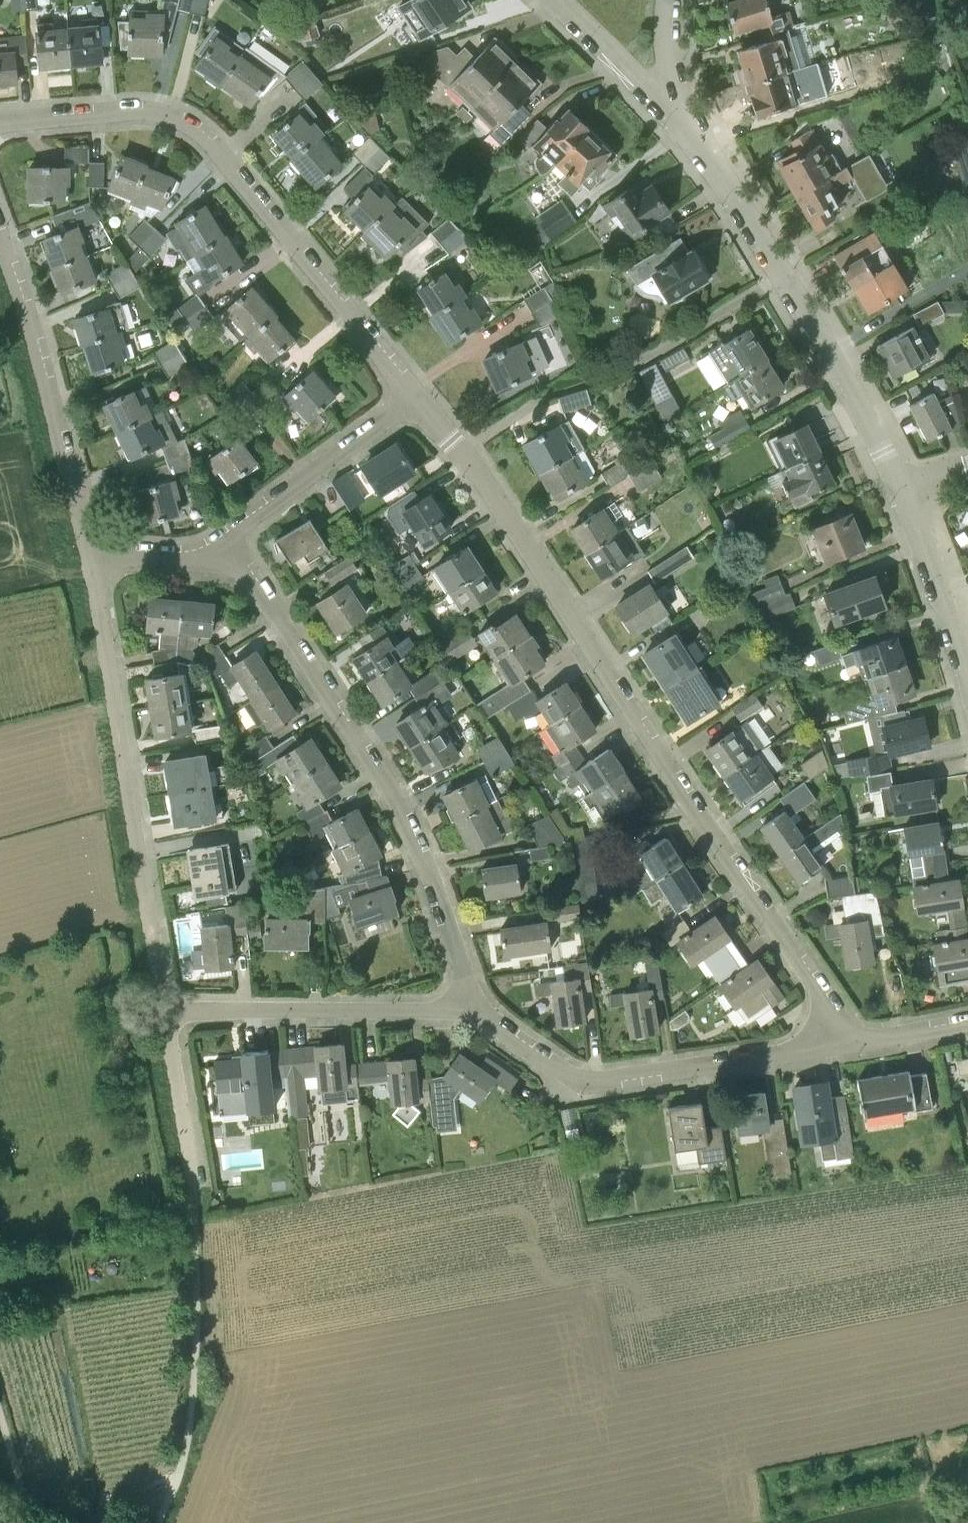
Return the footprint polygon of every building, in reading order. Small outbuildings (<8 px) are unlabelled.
[(38,9),(37,0),(22,0),(23,11),(38,9)] [(190,12),(193,0),(162,0),(161,10),(132,9),(132,16),(130,22),(119,22),(120,50),(131,50),(162,55),(163,45),(168,46),(178,9),(190,12)] [(190,12),(205,16),(209,0),(193,0),(190,12)] [(397,8),(419,39),(467,9),(462,0),(410,0),(397,8)] [(787,28),(794,26),(789,10),(771,16),(768,4),(774,3),(773,0),(737,0),(725,4),(734,32),(761,24),(764,34),(787,28)] [(318,36),(321,35),(314,15),(280,26),(300,48),(320,42),(318,36)] [(68,26),(72,64),(102,61),(99,23),(98,23),(98,18),(82,19),(82,25),(68,26)] [(41,67),(72,64),(68,26),(54,28),(53,22),(37,23),(41,67)] [(748,83),(790,71),(800,68),(787,28),(764,34),(767,41),(736,50),(742,68),(739,68),(744,84),(748,83)] [(220,86),(222,84),(247,47),(223,29),(218,36),(211,31),(196,51),(203,56),(197,66),(207,73),(206,75),(220,86)] [(17,82),(15,64),(29,62),(26,34),(0,37),(0,84),(17,82)] [(247,47),(222,84),(251,105),(266,83),(272,87),(278,83),(284,76),(247,47)] [(423,63),(470,109),(509,69),(486,47),(475,59),(465,49),(457,57),(448,48),(433,52),(423,63)] [(296,90),(316,74),(304,59),(302,61),(297,66),(284,76),(296,90)] [(509,69),(470,109),(491,129),(488,132),(501,144),(531,113),(520,103),(531,91),(509,69)] [(799,102),(790,71),(748,83),(758,115),(799,102)] [(296,90),(305,100),(324,83),(316,74),(296,90)] [(461,118),(468,111),(463,106),(456,113),(461,118)] [(373,135),(380,129),(375,108),(353,114),(373,135)] [(555,164),(555,163),(588,126),(571,110),(559,123),(557,121),(549,130),(539,121),(522,139),(531,148),(529,150),(535,156),(534,159),(534,165),(538,175),(539,174),(540,175),(547,172),(555,164)] [(466,123),(473,116),(468,111),(461,118),(466,123)] [(272,131),(294,156),(323,131),(314,121),(310,125),(300,113),(285,126),(282,123),(272,131)] [(588,126),(555,163),(566,173),(557,182),(573,197),(584,186),(590,191),(603,177),(600,174),(618,155),(588,126)] [(797,195),(843,168),(834,151),(828,154),(821,142),(813,129),(791,141),(796,151),(778,161),(797,195)] [(323,131),(294,156),(292,158),(316,186),(343,163),(321,137),(325,133),(323,131)] [(353,153),(363,164),(381,147),(370,136),(353,153)] [(951,142),(967,204),(967,137),(951,142)] [(65,161),(90,163),(90,161),(90,148),(65,147),(65,161)] [(366,167),(373,174),(391,157),(381,147),(363,164),(366,167)] [(109,190),(131,199),(146,165),(122,156),(109,190)] [(843,168),(797,195),(816,229),(836,218),(831,210),(840,205),(832,190),(850,179),(863,202),(884,189),(865,156),(843,168)] [(90,161),(90,163),(89,186),(104,187),(104,162),(90,161)] [(146,165),(131,199),(130,203),(145,209),(147,204),(161,209),(169,189),(173,191),(177,179),(147,167),(147,166),(146,165)] [(30,200),(66,200),(67,185),(68,185),(68,167),(44,168),(30,167),(30,200)] [(344,207),(366,230),(394,203),(384,193),(371,180),(373,174),(366,167),(343,188),(353,198),(344,207)] [(636,184),(604,206),(600,202),(591,216),(594,221),(608,212),(611,217),(613,216),(621,228),(619,229),(626,239),(669,210),(652,186),(642,193),(636,184)] [(394,203),(366,230),(364,233),(387,256),(398,244),(406,252),(428,235),(423,229),(429,222),(402,195),(394,203)] [(544,248),(579,224),(562,199),(537,216),(544,248)] [(194,255),(224,236),(205,206),(175,224),(194,255)] [(430,232),(440,244),(459,228),(449,217),(430,232)] [(129,237),(140,247),(157,229),(146,219),(129,237)] [(54,267),(88,255),(87,253),(86,254),(81,243),(85,241),(80,226),(45,239),(50,251),(48,252),(54,267)] [(440,244),(449,254),(469,238),(459,228),(440,244)] [(140,247),(150,257),(167,239),(157,229),(140,247)] [(883,245),(875,232),(834,256),(868,313),(889,300),(909,288),(893,261),(892,262),(882,245),(883,245)] [(225,235),(224,236),(194,255),(201,267),(199,269),(207,285),(242,263),(225,235)] [(680,237),(626,268),(636,285),(652,275),(668,302),(710,277),(694,249),(689,252),(680,237)] [(88,255),(54,267),(63,293),(97,280),(88,255)] [(113,286),(133,274),(126,261),(105,273),(113,286)] [(435,314),(467,293),(459,281),(455,284),(447,272),(419,290),(435,314)] [(120,298),(141,286),(133,274),(113,286),(120,298)] [(532,314),(554,301),(545,286),(524,299),(532,314)] [(245,342),(274,317),(276,315),(274,313),(275,313),(267,303),(266,304),(252,287),(225,310),(248,336),(244,340),(245,342)] [(177,308),(185,319),(205,304),(198,293),(177,308)] [(467,293),(435,314),(432,316),(449,344),(484,321),(474,306),(470,308),(464,298),(468,295),(467,293)] [(913,314),(920,326),(944,313),(938,300),(913,314)] [(532,314),(538,324),(560,311),(554,301),(532,314)] [(185,319),(194,331),(214,317),(205,304),(185,319)] [(83,343),(122,331),(122,329),(118,331),(110,307),(75,319),(83,343)] [(185,319),(177,308),(164,317),(172,328),(185,319)] [(274,317),(245,342),(254,353),(259,349),(269,360),(284,347),(287,350),(296,341),(274,317)] [(921,339),(914,326),(877,346),(893,377),(931,357),(930,356),(933,355),(924,337),(921,339)] [(729,382),(766,360),(747,329),(725,343),(722,341),(717,346),(709,351),(729,382)] [(122,331),(83,343),(83,344),(85,344),(95,375),(107,371),(105,367),(126,361),(121,347),(127,346),(122,331)] [(161,364),(182,352),(174,339),(153,352),(161,364)] [(530,358),(522,342),(485,359),(498,389),(534,372),(528,359),(530,358)] [(168,376),(189,364),(182,352),(161,364),(168,376)] [(672,355),(659,362),(665,372),(678,365),(672,355)] [(967,384),(967,357),(953,361),(960,386),(967,384)] [(766,360),(729,382),(729,383),(724,386),(733,401),(742,396),(749,407),(782,386),(766,360)] [(313,371),(281,398),(293,412),(298,407),(308,419),(319,409),(321,410),(325,406),(324,405),(335,395),(313,371)] [(233,408),(242,400),(254,391),(253,391),(252,391),(243,380),(224,396),(233,408)] [(664,422),(682,412),(669,387),(651,396),(664,422)] [(563,413),(592,403),(587,388),(558,397),(563,413)] [(118,431),(153,415),(146,401),(141,404),(135,391),(117,399),(115,396),(104,401),(118,431)] [(257,419),(268,410),(254,391),(242,400),(257,419)] [(934,392),(909,405),(927,440),(952,428),(934,392)] [(716,448),(731,440),(752,429),(740,409),(720,420),(724,428),(709,436),(716,448)] [(157,413),(153,415),(118,431),(125,447),(127,446),(133,458),(166,442),(160,429),(164,427),(157,413)] [(541,473),(585,448),(570,419),(525,444),(541,473)] [(781,471),(820,451),(806,425),(792,432),(790,428),(766,440),(781,471)] [(206,460),(216,474),(219,471),(228,483),(240,474),(241,475),(246,471),(247,472),(258,465),(237,437),(227,445),(228,446),(223,450),(222,448),(206,460)] [(167,460),(190,452),(185,438),(162,447),(167,460)] [(721,456),(735,448),(731,440),(716,448),(721,456)] [(396,445),(363,466),(381,493),(413,472),(396,445)] [(585,448),(541,473),(549,487),(551,486),(557,498),(594,477),(591,472),(596,469),(585,448)] [(820,451),(781,471),(767,477),(771,487),(782,482),(790,499),(792,498),(795,507),(813,499),(810,494),(835,481),(820,451)] [(172,474),(195,466),(190,452),(167,460),(172,474)] [(609,486),(628,474),(640,465),(633,453),(601,473),(609,486)] [(639,491),(662,477),(651,458),(640,465),(628,474),(639,491)] [(350,510),(365,500),(347,472),(332,481),(350,510)] [(178,514),(174,499),(181,497),(176,480),(135,491),(144,523),(158,519),(159,521),(165,519),(165,517),(178,514)] [(410,493),(388,507),(377,514),(383,523),(394,516),(396,520),(404,515),(423,546),(450,529),(429,495),(417,503),(410,493)] [(587,552),(621,531),(614,520),(623,515),(615,501),(609,504),(604,507),(605,509),(572,529),(587,552)] [(837,515),(811,526),(825,562),(862,546),(851,519),(840,524),(837,515)] [(290,563),(303,555),(308,563),(329,549),(310,518),(276,540),(276,541),(274,542),(277,552),(282,550),(290,563)] [(621,531),(587,552),(588,554),(585,556),(592,567),(595,565),(602,576),(628,559),(631,563),(645,554),(635,539),(628,543),(621,531)] [(647,570),(655,582),(695,556),(688,545),(679,550),(647,570)] [(434,573),(446,591),(481,569),(466,547),(434,567),(436,570),(434,573)] [(410,555),(388,569),(395,578),(416,565),(410,555)] [(358,568),(350,556),(325,572),(338,590),(319,603),(327,616),(326,617),(333,628),(335,628),(337,631),(368,612),(348,582),(346,583),(342,578),(358,568)] [(414,591),(411,586),(424,577),(416,565),(395,578),(403,591),(404,590),(408,595),(414,591)] [(481,569),(446,591),(447,592),(444,594),(450,603),(448,605),(455,616),(463,611),(464,612),(495,592),(490,584),(492,583),(486,573),(484,574),(481,569)] [(755,606),(759,605),(786,593),(778,574),(764,580),(766,587),(750,593),(755,606)] [(875,576),(823,594),(833,624),(885,605),(884,602),(887,602),(883,592),(881,593),(875,576)] [(634,632),(647,623),(654,633),(673,620),(668,612),(669,612),(668,609),(672,606),(664,593),(659,595),(652,584),(617,606),(634,632)] [(765,620),(796,607),(790,592),(786,593),(759,605),(765,620)] [(176,660),(177,660),(181,605),(164,604),(164,600),(150,599),(147,630),(161,631),(160,649),(152,650),(154,663),(176,660)] [(207,667),(226,655),(219,643),(198,657),(192,648),(191,648),(192,634),(212,634),(215,605),(199,603),(199,602),(181,600),(181,605),(177,660),(207,667)] [(503,652),(529,636),(515,614),(494,627),(492,623),(477,633),(486,649),(497,642),(503,652)] [(368,679),(402,657),(395,645),(396,645),(383,626),(360,640),(363,646),(366,644),(369,649),(354,657),(368,679)] [(458,657),(478,644),(467,627),(447,640),(458,657)] [(666,688),(698,667),(676,633),(644,654),(656,673),(655,674),(661,684),(662,682),(666,688)] [(530,635),(529,636),(503,652),(494,658),(510,684),(543,662),(533,647),(537,645),(530,635)] [(866,677),(905,664),(897,640),(888,643),(886,639),(853,651),(854,652),(840,656),(840,657),(844,668),(851,665),(858,663),(858,665),(861,664),(866,677)] [(817,665),(840,657),(840,656),(835,642),(812,650),(817,665)] [(251,700),(277,685),(255,650),(232,664),(226,655),(207,667),(211,679),(220,674),(229,687),(238,681),(251,700)] [(421,694),(444,678),(437,668),(413,684),(402,666),(410,661),(405,655),(402,657),(368,679),(383,703),(410,686),(417,697),(421,694)] [(905,664),(866,677),(871,692),(874,691),(878,705),(905,696),(903,691),(913,688),(905,664)] [(698,667),(666,688),(669,693),(667,694),(674,703),(675,702),(687,721),(720,700),(698,667)] [(153,707),(191,701),(186,673),(148,679),(153,707)] [(411,747),(446,724),(440,716),(443,713),(435,699),(451,689),(444,678),(421,694),(426,702),(424,703),(425,705),(396,723),(400,729),(399,729),(407,741),(407,740),(411,747)] [(550,725),(581,705),(566,682),(538,700),(531,690),(508,704),(507,705),(516,720),(524,715),(527,719),(540,709),(550,725)] [(277,685),(251,700),(243,705),(252,717),(258,713),(269,731),(271,730),(273,734),(286,725),(282,720),(294,712),(277,685)] [(507,705),(508,704),(499,691),(478,705),(486,719),(507,705)] [(731,707),(740,721),(763,706),(754,692),(731,707)] [(191,701),(153,707),(157,736),(191,730),(197,743),(222,739),(220,724),(195,728),(191,701)] [(581,705),(550,725),(545,728),(559,750),(551,755),(558,767),(579,754),(573,744),(596,729),(581,705)] [(897,712),(882,715),(883,724),(881,725),(888,754),(928,744),(922,718),(900,723),(897,712)] [(450,721),(446,724),(411,747),(413,750),(411,751),(419,763),(421,762),(426,771),(461,753),(446,729),(453,725),(450,721)] [(706,749),(724,776),(765,746),(747,721),(706,749)] [(260,756),(274,747),(266,735),(238,754),(244,767),(260,756)] [(483,760),(506,749),(498,736),(476,749),(483,760)] [(294,781),(326,761),(310,737),(288,752),(282,742),(274,747),(260,756),(267,766),(274,761),(282,773),(287,770),(294,781)] [(765,746),(724,776),(741,798),(742,800),(743,799),(746,804),(777,782),(774,778),(775,777),(773,773),(784,766),(769,744),(766,747),(765,746)] [(483,779),(515,764),(506,749),(483,760),(476,764),(483,779)] [(575,786),(582,797),(623,770),(622,768),(623,768),(617,759),(616,760),(609,749),(566,776),(574,787),(575,786)] [(810,778),(829,765),(822,749),(800,764),(810,778)] [(171,792),(215,784),(229,783),(227,764),(211,767),(210,754),(165,761),(171,792)] [(890,770),(888,754),(846,762),(849,777),(867,774),(890,770)] [(303,822),(325,810),(318,799),(341,785),(326,761),(294,781),(301,793),(297,795),(305,807),(297,812),(303,822)] [(623,770),(582,797),(590,808),(595,805),(603,818),(609,815),(608,814),(638,795),(623,770)] [(890,770),(867,774),(869,791),(870,800),(881,798),(885,815),(937,806),(932,778),(893,784),(890,770)] [(456,820),(492,803),(482,783),(480,783),(478,779),(445,796),(456,820)] [(780,855),(805,838),(795,823),(803,818),(798,810),(816,798),(804,781),(780,798),(787,809),(761,827),(780,855)] [(215,784),(171,792),(176,824),(220,817),(215,784)] [(492,803),(456,820),(464,835),(468,832),(474,844),(501,832),(502,835),(515,828),(504,807),(502,808),(498,799),(492,803)] [(334,848),(368,830),(357,808),(333,821),(327,809),(325,810),(303,822),(313,839),(326,833),(334,848)] [(582,826),(569,828),(558,808),(547,812),(549,815),(565,841),(570,841),(585,838),(585,837),(582,826)] [(547,844),(565,841),(549,815),(528,824),(538,847),(547,844)] [(912,886),(949,880),(938,821),(903,827),(908,856),(922,854),(924,875),(912,876),(913,884),(912,884),(912,886)] [(342,884),(377,877),(373,858),(381,854),(368,830),(334,848),(332,849),(343,872),(338,875),(342,884)] [(571,852),(593,849),(591,836),(585,837),(585,838),(570,841),(571,852)] [(655,879),(681,863),(665,837),(655,844),(654,843),(651,844),(648,839),(636,846),(641,853),(640,854),(655,879)] [(805,838),(780,855),(800,882),(818,869),(821,872),(826,868),(805,838)] [(217,845),(217,844),(189,849),(195,886),(204,884),(207,905),(228,902),(226,892),(229,892),(237,891),(229,843),(217,845)] [(532,861),(550,858),(547,844),(538,847),(529,848),(532,861)] [(521,891),(517,863),(481,869),(485,896),(521,891)] [(681,863),(655,879),(642,889),(652,903),(665,895),(676,912),(702,895),(681,863)] [(324,887),(325,919),(341,914),(338,906),(349,902),(353,912),(351,912),(356,926),(398,912),(393,897),(394,897),(386,875),(377,877),(342,884),(324,887)] [(852,876),(825,880),(828,898),(855,893),(852,876)] [(967,938),(967,935),(959,879),(949,880),(912,886),(917,914),(947,910),(950,928),(938,930),(939,941),(967,938)] [(325,922),(325,919),(324,887),(295,892),(295,917),(266,917),(266,929),(265,945),(308,945),(307,931),(310,931),(310,921),(325,922)] [(199,911),(202,926),(207,970),(233,967),(230,933),(248,931),(244,902),(199,911)] [(551,922),(581,918),(579,902),(549,906),(551,922)] [(875,904),(863,906),(865,919),(840,924),(847,967),(874,962),(868,930),(879,928),(875,904)] [(691,964),(708,952),(720,970),(714,974),(720,984),(721,985),(749,965),(742,955),(730,937),(715,916),(692,932),(676,943),(691,964)] [(826,921),(829,935),(841,933),(838,918),(826,921)] [(676,943),(692,932),(683,920),(664,934),(672,946),(676,943)] [(552,948),(548,922),(500,929),(504,955),(552,948)] [(939,941),(933,942),(940,984),(967,979),(967,938),(939,941)] [(204,947),(194,947),(195,966),(205,965),(204,947)] [(636,990),(624,992),(632,1035),(658,1031),(652,998),(664,996),(657,956),(644,957),(646,972),(634,974),(636,990)] [(749,965),(721,985),(735,1006),(739,1004),(749,1018),(771,1002),(773,1005),(784,998),(758,959),(749,965)] [(565,979),(551,981),(558,1025),(584,1021),(580,991),(592,989),(588,962),(563,966),(565,979)] [(677,1028),(689,1021),(690,1015),(686,1009),(668,1021),(670,1029),(677,1028)] [(341,1044),(285,1050),(288,1085),(292,1117),(308,1115),(304,1076),(317,1075),(320,1104),(360,1099),(358,1085),(356,1064),(344,1065),(341,1044)] [(288,1085),(285,1050),(268,1052),(268,1050),(242,1053),(243,1058),(215,1061),(221,1115),(274,1110),(271,1087),(288,1085)] [(431,1100),(431,1101),(450,1099),(449,1092),(463,1091),(480,1102),(495,1080),(502,1086),(510,1075),(486,1058),(479,1068),(459,1054),(444,1075),(429,1079),(431,1100)] [(960,1074),(967,1072),(967,1057),(957,1059),(960,1074)] [(356,1064),(358,1085),(388,1081),(391,1105),(397,1105),(391,1112),(407,1125),(419,1109),(412,1103),(421,1102),(421,1101),(431,1100),(429,1079),(416,1080),(414,1058),(356,1064)] [(857,1079),(863,1116),(916,1108),(916,1111),(932,1107),(926,1072),(910,1075),(910,1071),(857,1079)] [(794,1087),(801,1129),(818,1127),(823,1160),(836,1158),(836,1159),(854,1157),(847,1107),(830,1110),(826,1082),(794,1087)] [(734,1097),(739,1134),(763,1130),(770,1176),(791,1173),(783,1118),(767,1120),(763,1092),(734,1097)] [(686,1104),(668,1107),(674,1150),(696,1147),(699,1164),(726,1159),(721,1125),(705,1127),(702,1105),(687,1107),(686,1104)]
